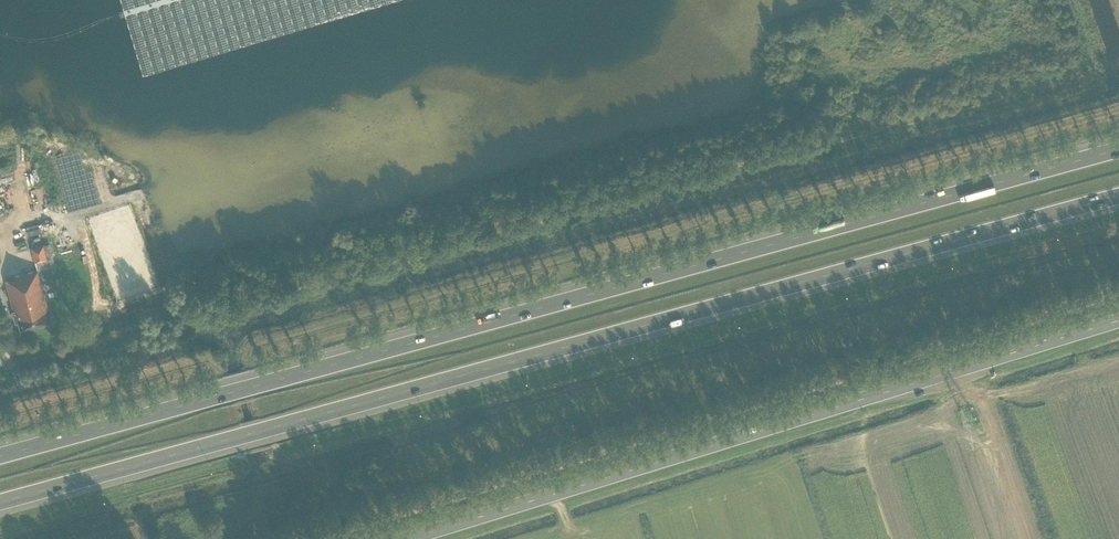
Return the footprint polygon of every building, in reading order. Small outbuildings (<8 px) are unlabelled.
[(38,271),(55,266),(50,244),(43,246),(31,249),(35,262),(38,271)] [(5,280),(13,311),(46,302),(37,270),(14,277),(14,278),(5,280)] [(46,302),(13,311),(12,311),(15,319),(17,319),(20,330),(50,322),(51,321),(46,302)]
